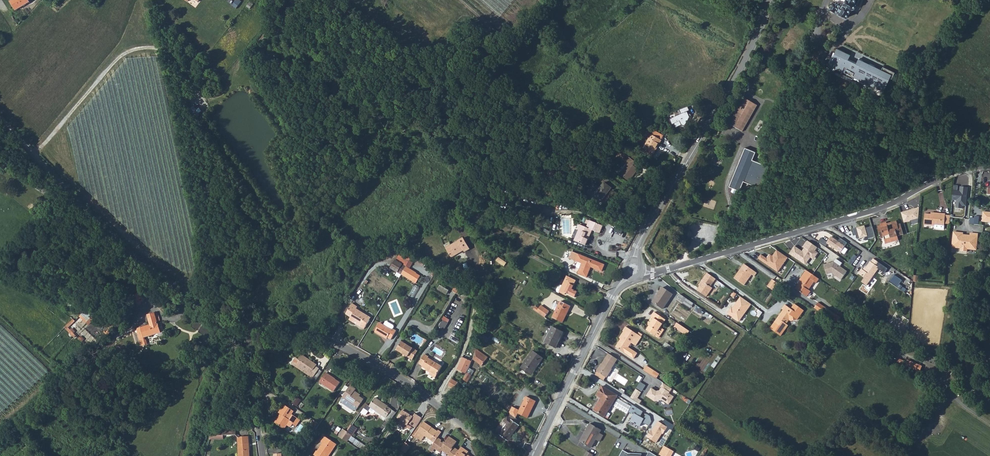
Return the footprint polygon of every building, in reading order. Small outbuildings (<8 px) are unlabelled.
[(16,10),(29,2),(27,0),(16,0),(11,3),(16,10)] [(836,13),(836,12),(839,13),(839,14),(846,18),(851,10),(854,9),(856,6),(856,5),(855,2),(856,0),(838,0),(836,4),(832,3),(829,9),(836,13)] [(804,53),(822,62),(826,52),(808,43),(804,53)] [(849,56),(836,49),(830,63),(828,62),(826,67),(831,70),(833,68),(841,72),(840,74),(851,79),(852,77),(882,92),(889,79),(891,80),(894,73),(882,68),(880,71),(858,60),(855,64),(847,60),(849,56)] [(729,124),(742,132),(757,105),(744,98),(729,124)] [(682,115),(670,120),(673,125),(674,124),(676,128),(682,125),(685,127),(690,118),(687,112),(690,111),(688,108),(680,111),(682,115)] [(652,136),(660,140),(662,136),(654,131),(652,136)] [(653,154),(654,154),(661,141),(660,140),(652,136),(647,133),(645,137),(649,139),(643,148),(644,149),(642,152),(643,154),(650,158),(651,157),(653,154)] [(729,186),(740,191),(744,181),(759,187),(763,177),(767,166),(752,160),(755,152),(745,148),(729,186)] [(628,157),(623,153),(620,158),(627,163),(623,168),(622,167),(617,173),(628,181),(634,174),(638,169),(637,169),(639,166),(638,165),(628,157)] [(631,154),(628,157),(638,165),(641,161),(631,154)] [(542,171),(546,173),(552,176),(555,169),(545,165),(542,171)] [(587,195),(592,199),(594,198),(601,203),(611,189),(604,183),(600,189),(594,185),(587,195)] [(966,206),(967,188),(958,187),(958,191),(952,190),(951,200),(956,201),(956,208),(962,209),(962,205),(966,206)] [(983,212),(982,222),(989,222),(989,213),(983,212)] [(930,215),(925,214),(924,225),(934,226),(934,229),(943,229),(944,224),(944,215),(944,214),(934,213),(934,215),(930,215)] [(575,241),(585,246),(592,231),(599,234),(602,226),(586,220),(585,223),(587,224),(586,228),(579,225),(577,230),(579,231),(575,241)] [(881,239),(884,238),(885,244),(898,240),(897,236),(903,235),(900,224),(897,225),(896,222),(892,223),(893,230),(888,231),(886,223),(880,224),(880,226),(877,226),(881,239)] [(977,234),(970,234),(970,236),(966,236),(965,237),(962,237),(962,235),(959,235),(959,233),(953,233),(953,242),(957,242),(956,248),(961,248),(961,251),(966,252),(967,249),(976,250),(977,234)] [(838,241),(831,236),(827,242),(821,238),(818,242),(825,246),(827,243),(841,253),(847,243),(840,238),(838,241)] [(463,238),(446,249),(451,258),(464,251),(465,253),(470,250),(463,238)] [(501,246),(508,249),(511,243),(504,240),(501,246)] [(802,251),(794,245),(789,254),(805,265),(810,257),(814,260),(819,253),(815,251),(818,247),(807,240),(803,247),(804,248),(802,251)] [(578,274),(587,277),(591,267),(601,272),(604,265),(572,252),(569,259),(579,262),(577,267),(577,268),(580,269),(578,274)] [(834,262),(824,264),(827,274),(831,273),(842,280),(847,272),(840,267),(842,263),(836,259),(834,262)] [(867,265),(864,271),(861,269),(858,274),(869,281),(879,268),(878,267),(880,264),(873,259),(871,262),(870,262),(867,265)] [(401,275),(406,267),(395,261),(390,269),(401,275)] [(737,272),(733,278),(743,285),(751,275),(753,276),(755,273),(743,264),(740,267),(741,268),(738,272),(737,272)] [(416,273),(406,267),(401,275),(411,282),(416,273)] [(805,270),(798,280),(796,282),(796,283),(798,284),(794,289),(806,297),(809,291),(807,290),(813,282),(815,283),(818,279),(805,270)] [(436,276),(455,288),(457,284),(438,273),(436,276)] [(699,286),(696,290),(705,297),(711,289),(709,287),(715,279),(706,273),(700,281),(702,282),(699,286)] [(894,275),(889,282),(900,289),(902,286),(899,284),(902,280),(894,275)] [(559,293),(564,295),(565,293),(575,297),(577,292),(571,290),(575,281),(567,277),(559,293)] [(771,280),(767,287),(772,290),(777,284),(771,280)] [(452,292),(457,295),(461,287),(457,284),(455,288),(452,292)] [(652,302),(662,309),(672,294),(662,288),(652,302)] [(139,294),(134,299),(140,306),(145,300),(139,294)] [(680,294),(677,299),(690,308),(693,303),(680,294)] [(751,305),(740,297),(732,309),(731,308),(727,314),(736,321),(739,317),(741,319),(751,305)] [(552,318),(561,322),(565,315),(566,315),(570,307),(560,302),(552,318)] [(813,308),(815,310),(820,313),(824,316),(827,310),(817,303),(813,308)] [(358,307),(353,304),(346,315),(350,318),(350,319),(360,325),(359,326),(364,330),(370,320),(365,317),(366,315),(356,309),(358,307)] [(778,316),(769,328),(780,336),(787,325),(785,324),(788,320),(789,321),(796,320),(803,311),(793,304),(790,309),(784,305),(781,309),(782,310),(779,314),(781,315),(780,317),(778,316)] [(533,310),(544,318),(549,312),(540,306),(538,309),(535,307),(533,310)] [(833,322),(836,324),(839,319),(827,310),(824,316),(833,322)] [(86,311),(68,328),(87,350),(106,333),(86,311)] [(646,330),(654,335),(655,335),(659,337),(664,329),(660,327),(665,320),(654,313),(651,317),(653,319),(646,330)] [(141,347),(148,345),(147,337),(161,334),(158,324),(156,315),(148,316),(150,325),(137,328),(141,347)] [(444,316),(439,326),(445,329),(450,319),(444,316)] [(375,332),(387,339),(388,338),(391,340),(396,332),(392,329),(393,328),(393,326),(387,323),(385,323),(384,326),(380,324),(375,332)] [(677,323),(674,327),(686,335),(689,331),(677,323)] [(547,338),(544,343),(555,349),(563,332),(552,327),(550,331),(547,338)] [(638,335),(626,327),(623,331),(625,332),(616,347),(633,358),(636,353),(628,348),(631,343),(636,346),(642,337),(641,337),(638,335)] [(396,350),(413,360),(418,352),(401,342),(396,350)] [(520,368),(530,376),(543,359),(532,351),(520,368)] [(473,360),(482,366),(486,360),(476,352),(473,360)] [(597,372),(606,377),(617,359),(608,353),(597,372)] [(316,365),(301,355),(297,361),(295,360),(292,365),(293,367),(297,370),(298,368),(299,367),(310,374),(309,376),(313,378),(319,369),(315,366),(316,365)] [(442,367),(428,358),(428,357),(425,355),(419,364),(423,366),(422,367),(431,373),(429,375),(435,378),(442,367)] [(462,357),(456,370),(465,374),(471,362),(462,357)] [(908,359),(906,365),(920,371),(923,365),(908,359)] [(643,370),(657,379),(660,373),(646,366),(643,370)] [(299,367),(298,368),(309,376),(310,374),(299,367)] [(313,378),(316,380),(319,375),(322,371),(319,369),(313,378)] [(319,381),(334,391),(340,382),(325,373),(319,381)] [(452,379),(448,385),(454,390),(459,384),(452,379)] [(663,383),(660,387),(661,387),(659,391),(660,391),(659,392),(657,392),(651,388),(648,393),(649,393),(647,396),(654,401),(661,400),(668,404),(673,397),(668,394),(672,389),(663,383)] [(343,397),(349,387),(346,384),(339,394),(343,397)] [(354,392),(355,390),(357,388),(351,384),(349,387),(343,397),(359,407),(364,398),(360,395),(354,392)] [(594,410),(604,417),(617,396),(602,386),(596,396),(601,398),(594,410)] [(641,393),(635,389),(630,397),(640,403),(641,401),(637,398),(641,393)] [(389,405),(376,397),(370,406),(367,404),(361,412),(365,415),(366,414),(369,410),(373,413),(375,413),(376,410),(387,417),(392,409),(388,406),(389,405)] [(509,414),(510,415),(515,419),(518,414),(527,418),(535,402),(526,397),(519,411),(512,408),(509,414)] [(295,415),(297,413),(287,406),(281,416),(283,417),(278,424),(288,431),(290,427),(292,428),(294,428),(296,426),(299,428),(304,421),(297,417),(296,419),(294,417),(295,415)] [(631,406),(628,412),(631,414),(632,412),(634,413),(630,421),(639,426),(641,422),(648,426),(651,421),(650,416),(646,414),(643,419),(639,417),(642,412),(631,406)] [(404,424),(407,425),(408,424),(411,426),(415,420),(401,410),(396,418),(404,424)] [(499,435),(507,440),(508,441),(521,423),(515,419),(510,415),(508,417),(507,417),(503,422),(507,425),(499,435)] [(657,420),(651,430),(646,437),(656,443),(662,433),(663,434),(667,427),(657,420)] [(920,420),(908,437),(913,440),(925,424),(920,420)] [(422,440),(425,436),(432,440),(435,442),(438,438),(442,431),(439,429),(437,432),(431,428),(432,427),(424,422),(415,436),(422,440)] [(309,428),(315,432),(318,427),(312,423),(309,428)] [(580,441),(591,448),(601,430),(590,424),(580,441)] [(348,432),(344,439),(346,441),(348,442),(353,435),(358,428),(353,425),(348,432)] [(340,437),(344,439),(348,432),(344,429),(340,437)] [(499,435),(497,438),(504,444),(507,440),(499,435)] [(317,455),(329,455),(337,444),(325,436),(321,441),(324,443),(320,448),(321,449),(319,452),(317,450),(314,454),(317,455)] [(441,452),(442,450),(449,455),(454,455),(458,450),(453,446),(456,441),(448,436),(444,442),(444,443),(442,442),(440,441),(441,439),(438,438),(435,442),(432,446),(441,452)] [(239,455),(249,455),(249,439),(239,439),(239,455)] [(401,450),(397,455),(403,455),(405,452),(409,445),(405,443),(401,450)] [(464,448),(461,446),(458,450),(454,455),(459,455),(464,448)] [(673,452),(674,452),(664,446),(659,455),(661,455),(671,455),(673,452)] [(467,453),(468,450),(464,448),(459,455),(470,455),(470,454),(467,453)]
